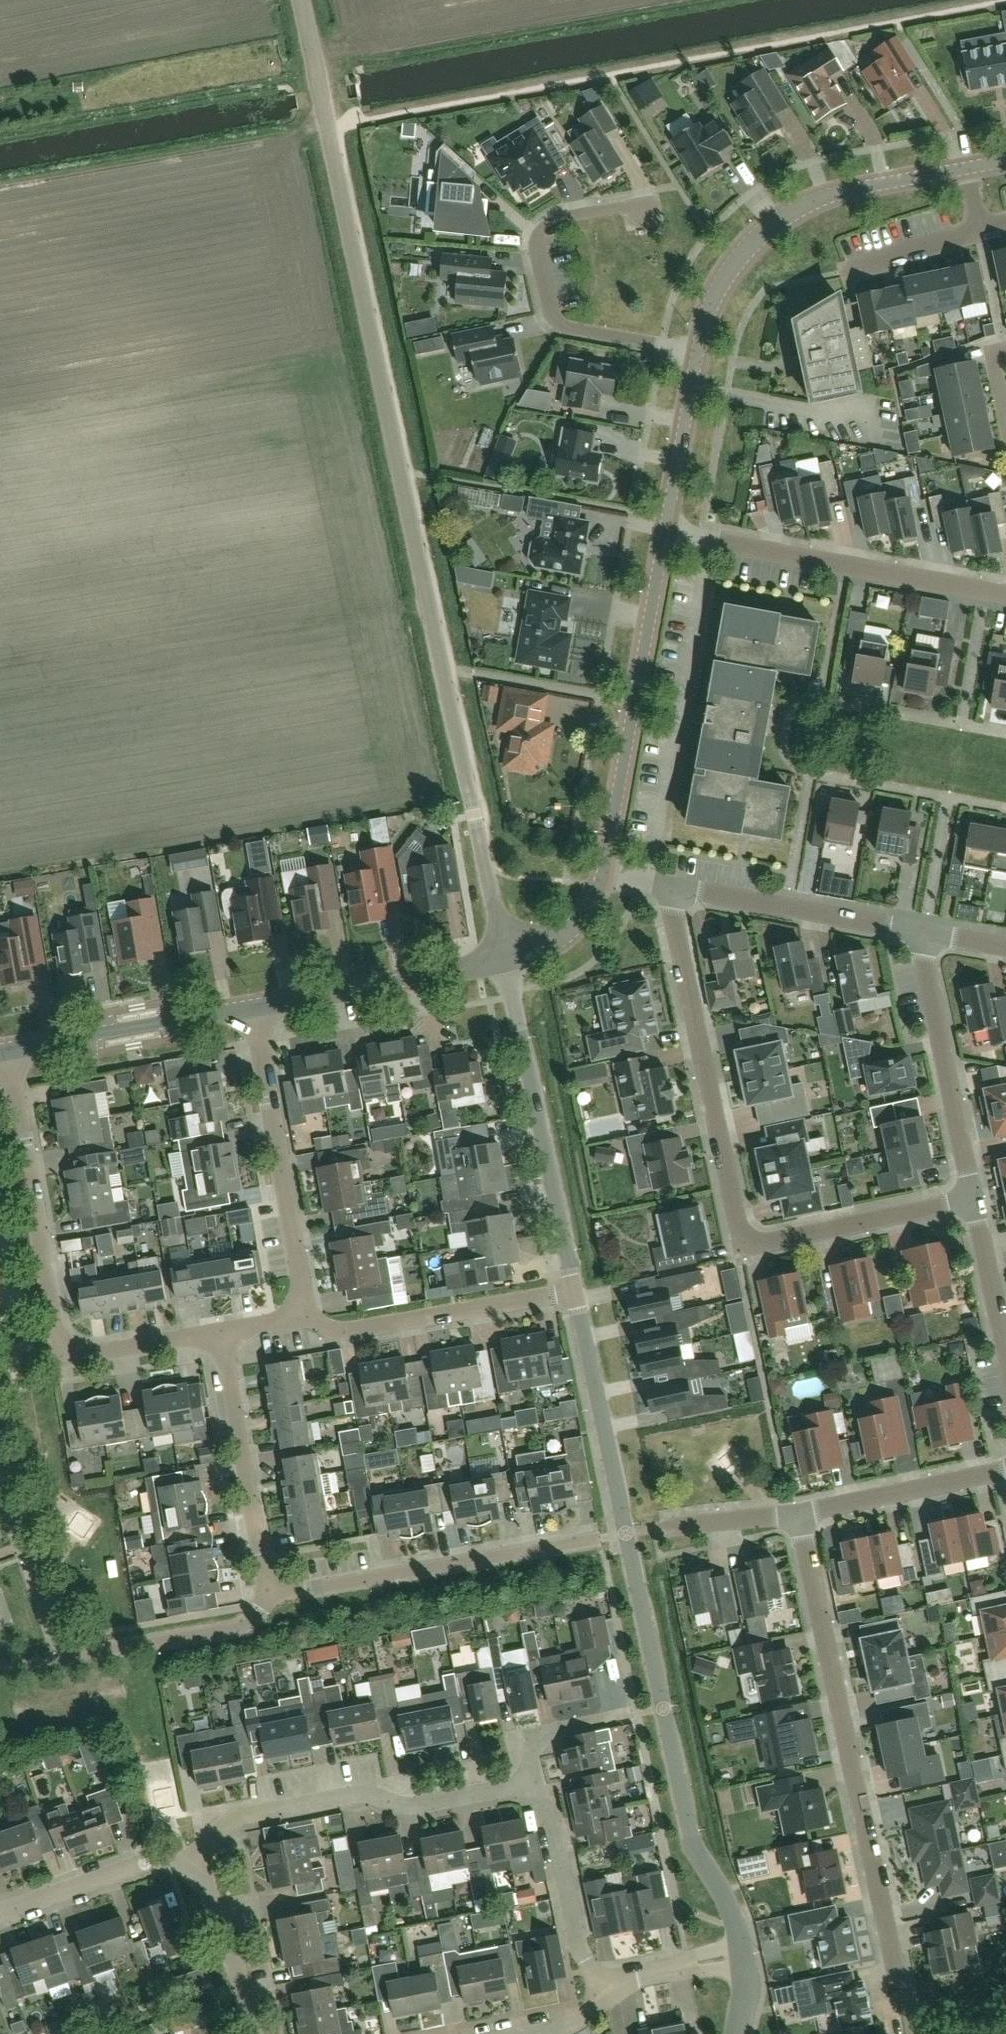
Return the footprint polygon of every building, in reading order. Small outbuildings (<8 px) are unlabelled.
[(896,39),(874,53),(880,63),(865,72),(887,107),(912,92),(902,77),(915,69),(896,39)] [(963,54),(965,64),(960,65),(964,83),(968,82),(970,92),(971,92),(971,91),(1005,85),(1005,46),(963,54)] [(830,51),(790,76),(818,121),(844,105),(829,80),(843,71),(830,51)] [(782,128),(775,117),(787,110),(763,71),(742,85),(749,96),(734,106),(741,117),(738,119),(746,131),(748,129),(757,143),(782,128)] [(640,113),(653,104),(641,86),(628,94),(640,113)] [(586,91),(593,103),(602,98),(603,98),(597,88),(596,88),(586,91)] [(616,129),(603,108),(581,121),(588,132),(584,134),(586,138),(573,146),(580,157),(576,159),(585,173),(588,171),(595,181),(602,177),(604,181),(617,173),(614,169),(621,165),(604,136),(616,129)] [(554,144),(539,119),(498,143),(502,150),(489,158),(506,185),(515,180),(522,192),(536,184),(540,187),(545,189),(550,187),(553,183),(555,178),(553,173),(541,153),(554,144)] [(673,140),(697,180),(723,165),(716,153),(732,144),(718,121),(702,131),(698,125),(673,140)] [(429,183),(429,184),(433,185),(431,201),(442,202),(440,230),(483,234),(485,215),(482,214),(483,205),(474,205),(474,202),(477,175),(477,174),(445,145),(437,153),(435,183),(429,183)] [(1005,291),(1005,252),(995,254),(1003,292),(1005,291)] [(456,303),(504,308),(507,275),(490,273),(492,259),(444,255),(441,281),(458,282),(456,303)] [(986,303),(983,286),(978,265),(954,271),(962,308),(986,303)] [(954,271),(930,276),(938,313),(962,308),(954,271)] [(930,276),(906,281),(916,325),(915,318),(938,313),(930,276)] [(907,288),(884,292),(892,330),(916,325),(906,281),(907,288)] [(860,298),(866,327),(867,335),(892,330),(884,292),(860,298)] [(840,298),(796,324),(812,404),(861,393),(856,371),(874,367),(867,335),(866,327),(847,331),(840,298)] [(984,326),(986,338),(997,336),(994,324),(984,326)] [(517,372),(521,371),(515,341),(504,343),(503,338),(496,339),(494,328),(452,337),(458,364),(473,361),(477,381),(480,380),(481,386),(519,378),(517,372)] [(935,353),(956,349),(953,337),(933,341),(935,353)] [(417,355),(428,353),(425,340),(414,343),(417,355)] [(908,353),(898,355),(900,366),(910,364),(908,353)] [(564,406),(599,412),(602,394),(613,396),(618,369),(572,361),(564,406)] [(941,393),(980,385),(975,363),(937,371),(941,393)] [(885,365),(874,367),(877,379),(887,377),(885,365)] [(932,376),(929,365),(917,369),(919,379),(932,376)] [(980,385),(941,393),(946,414),(984,406),(980,385)] [(551,412),(554,394),(528,390),(518,406),(551,412)] [(934,429),(948,426),(950,436),(989,427),(984,406),(946,414),(932,417),(934,429)] [(613,420),(632,422),(633,411),(614,409),(613,420)] [(921,419),(918,409),(905,411),(908,422),(921,419)] [(989,427),(950,436),(955,458),(993,449),(989,427)] [(564,430),(556,476),(597,483),(602,455),(591,453),(594,436),(564,430)] [(922,451),(917,431),(904,434),(908,454),(922,451)] [(510,451),(503,477),(511,480),(519,453),(510,451)] [(808,527),(796,470),(793,460),(781,463),(783,473),(774,475),(772,465),(760,468),(765,493),(776,491),(783,523),(784,523),(785,526),(797,524),(796,520),(806,518),(808,527)] [(837,488),(831,462),(819,465),(821,474),(799,479),(797,470),(796,470),(808,527),(819,525),(820,529),(831,526),(830,522),(832,522),(825,490),(837,488)] [(904,480),(881,485),(883,495),(893,542),(904,540),(905,544),(916,542),(915,538),(917,537),(911,511),(910,505),(921,503),(916,477),(904,480)] [(893,542),(883,495),(861,500),(857,481),(844,483),(850,509),(861,506),(868,538),(869,538),(870,542),(882,539),(881,536),(891,534),(892,543),(893,542)] [(967,502),(968,510),(978,558),(989,556),(990,559),(1001,557),(1000,553),(1002,553),(996,526),(995,521),(1005,518),(1005,516),(1001,493),(989,495),(989,497),(967,502)] [(977,558),(978,558),(968,510),(946,515),(942,496),(930,498),(935,524),(947,522),(953,554),(955,553),(955,557),(967,555),(966,551),(976,549),(977,558)] [(531,559),(536,567),(581,575),(590,523),(580,521),(582,507),(530,498),(527,516),(558,522),(555,542),(541,539),(533,545),(531,559)] [(458,583),(477,587),(480,570),(455,566),(458,583)] [(518,661),(564,669),(569,638),(556,635),(560,618),(565,619),(569,601),(530,594),(518,661)] [(893,605),(907,608),(908,597),(895,595),(893,605)] [(921,598),(918,616),(945,622),(949,603),(921,598)] [(761,726),(780,618),(726,609),(709,707),(708,707),(706,716),(705,725),(688,824),(742,833),(761,726)] [(851,611),(847,634),(851,635),(851,632),(865,635),(868,615),(851,611)] [(810,676),(819,625),(789,620),(779,671),(810,676)] [(857,666),(854,683),(882,688),(883,684),(890,685),(893,668),(886,667),(889,647),(863,642),(865,635),(851,632),(851,635),(845,664),(857,666)] [(893,690),(905,692),(933,697),(936,681),(948,683),(955,641),(942,639),(940,651),(913,646),(908,676),(896,674),(893,690)] [(983,689),(996,692),(993,708),(1005,710),(1005,650),(1004,655),(1001,655),(990,653),(983,689)] [(535,761),(547,763),(554,726),(542,724),(547,697),(506,690),(499,730),(511,732),(504,767),(533,773),(535,761)] [(759,784),(750,835),(781,840),(790,789),(759,784)] [(826,842),(853,847),(860,806),(833,801),(829,824),(817,822),(812,846),(825,849),(826,842)] [(877,851),(904,856),(903,863),(915,865),(919,840),(907,838),(912,815),(884,810),(877,851)] [(991,872),(1005,874),(1005,826),(999,825),(999,831),(998,831),(991,872)] [(991,872),(998,831),(972,826),(967,849),(955,847),(950,871),(963,874),(964,867),(991,872)] [(456,876),(451,846),(425,851),(425,852),(415,853),(408,847),(399,859),(406,903),(415,901),(417,913),(447,908),(445,894),(458,892),(456,876)] [(390,849),(364,854),(367,873),(348,876),(356,924),(387,918),(384,904),(398,902),(394,876),(390,849)] [(290,892),(293,909),(297,909),(301,933),(329,928),(326,912),(339,910),(331,866),(283,875),(286,892),(290,892)] [(247,943),(251,945),(262,943),(265,940),(270,939),(267,922),(280,920),(276,902),(272,879),(249,883),(252,898),(238,901),(238,896),(235,893),(232,890),(227,891),(225,894),(224,899),(226,915),(230,918),(237,917),(242,944),(247,943)] [(17,898),(35,895),(32,880),(14,883),(17,898)] [(176,914),(183,954),(210,949),(208,934),(220,931),(214,893),(194,896),(196,910),(176,914)] [(154,899),(129,904),(131,920),(116,923),(118,935),(107,937),(111,961),(122,959),(123,964),(152,959),(151,954),(163,952),(154,899)] [(73,933),(55,936),(62,975),(70,974),(73,976),(82,974),(84,971),(92,970),(90,963),(104,961),(96,915),(71,919),(73,933)] [(0,942),(0,962),(4,985),(10,984),(13,987),(25,985),(27,981),(33,980),(30,966),(44,964),(36,918),(11,922),(14,940),(0,942)] [(721,939),(714,940),(717,953),(713,954),(717,971),(720,970),(723,981),(706,985),(712,1011),(737,1005),(732,981),(753,976),(744,934),(737,935),(733,933),(723,935),(721,939)] [(825,991),(820,964),(808,966),(803,943),(775,949),(785,994),(812,989),(813,993),(825,991)] [(858,1001),(877,998),(866,950),(859,952),(858,948),(843,951),(844,955),(837,957),(847,1008),(835,1011),(840,1037),(855,1033),(852,1018),(861,1016),(858,1001)] [(644,1050),(642,1037),(656,1034),(657,1034),(659,1033),(658,1031),(648,984),(648,982),(646,982),(646,983),(630,986),(629,982),(615,985),(616,989),(614,989),(612,989),(612,991),(621,1030),(588,1037),(593,1061),(644,1050)] [(995,999),(991,984),(963,990),(966,1005),(964,1008),(965,1017),(969,1019),(972,1033),(990,1030),(993,1046),(1005,1043),(1005,997),(995,999)] [(576,996),(598,993),(597,985),(575,987),(576,996)] [(760,1047),(737,1052),(737,1055),(733,1056),(737,1070),(740,1070),(742,1079),(788,1070),(783,1044),(789,1042),(786,1029),(765,1025),(756,1027),(760,1047)] [(416,1038),(393,1042),(400,1082),(414,1080),(416,1091),(437,1087),(436,1085),(433,1067),(432,1062),(421,1064),(416,1038)] [(872,1043),(843,1038),(848,1061),(869,1057),(872,1043)] [(400,1082),(393,1042),(369,1047),(370,1052),(358,1054),(362,1074),(366,1099),(387,1096),(385,1085),(400,1082)] [(346,1077),(341,1051),(318,1055),(325,1095),(348,1091),(352,1111),(364,1109),(358,1075),(346,1077)] [(446,1064),(433,1067),(436,1085),(437,1087),(441,1115),(444,1129),(461,1126),(458,1108),(458,1106),(467,1105),(475,1098),(475,1094),(473,1084),(482,1082),(479,1062),(470,1064),(468,1054),(445,1058),(446,1064)] [(298,1085),(285,1087),(291,1124),(305,1122),(301,1099),(325,1095),(318,1055),(294,1060),(298,1085)] [(650,1071),(647,1057),(615,1063),(620,1087),(634,1084),(642,1122),(658,1118),(659,1122),(671,1120),(670,1116),(675,1115),(672,1099),(676,1098),(673,1082),(669,1083),(665,1067),(650,1071)] [(883,1063),(866,1067),(872,1095),(916,1086),(914,1079),(917,1078),(915,1064),(911,1065),(910,1057),(892,1061),(892,1060),(883,1062),(883,1063)] [(220,1072),(194,1076),(192,1064),(167,1069),(173,1105),(184,1103),(224,1096),(220,1072)] [(606,1064),(575,1071),(579,1090),(610,1083),(606,1064)] [(990,1114),(1005,1111),(1005,1068),(998,1066),(1002,1087),(985,1091),(987,1099),(981,1100),(984,1115),(990,1114)] [(792,1086),(788,1070),(742,1079),(745,1089),(741,1090),(744,1104),(748,1104),(748,1107),(771,1102),(776,1121),(810,1114),(803,1084),(792,1086)] [(110,1092),(108,1080),(78,1085),(80,1097),(55,1101),(59,1125),(98,1118),(94,1095),(110,1092)] [(184,1103),(187,1117),(171,1120),(175,1141),(205,1136),(224,1132),(222,1121),(228,1120),(224,1096),(184,1103)] [(874,1128),(883,1126),(888,1152),(927,1143),(922,1118),(898,1123),(893,1103),(870,1108),(874,1128)] [(990,1114),(995,1137),(1005,1135),(1005,1111),(990,1114)] [(109,1116),(98,1118),(59,1125),(63,1149),(88,1144),(90,1156),(115,1152),(109,1116)] [(761,1166),(763,1176),(810,1166),(805,1142),(808,1141),(804,1120),(776,1126),(767,1128),(771,1148),(759,1150),(758,1150),(757,1150),(757,1152),(758,1152),(758,1154),(754,1155),(757,1166),(761,1166)] [(408,1125),(374,1131),(376,1143),(410,1137),(408,1125)] [(647,1152),(655,1189),(690,1181),(687,1167),(691,1166),(688,1152),(684,1153),(681,1138),(661,1143),(659,1131),(627,1138),(631,1156),(647,1152)] [(205,1136),(175,1141),(180,1140),(186,1176),(197,1174),(236,1167),(232,1143),(207,1147),(205,1136)] [(503,1167),(499,1144),(470,1148),(468,1136),(436,1141),(439,1155),(454,1152),(458,1175),(503,1167)] [(820,1169),(854,1165),(852,1149),(836,1151),(834,1137),(816,1139),(820,1169)] [(385,1143),(373,1145),(375,1154),(386,1152),(385,1143)] [(932,1167),(927,1143),(888,1152),(892,1172),(879,1175),(882,1192),(921,1184),(918,1170),(932,1167)] [(319,1169),(323,1191),(363,1183),(361,1171),(372,1169),(368,1148),(342,1153),(344,1164),(319,1169)] [(72,1171),(67,1172),(71,1196),(111,1189),(108,1175),(119,1173),(115,1152),(90,1156),(69,1160),(72,1171)] [(624,1164),(624,1154),(604,1153),(603,1164),(624,1164)] [(996,1169),(1000,1185),(1002,1185),(1005,1184),(1005,1160),(1000,1162),(1002,1167),(996,1169)] [(815,1190),(810,1166),(763,1176),(765,1186),(761,1187),(763,1199),(767,1198),(768,1200),(767,1200),(768,1202),(769,1202),(769,1201),(782,1199),(786,1218),(823,1210),(819,1189),(815,1190)] [(183,1191),(187,1212),(217,1207),(215,1195),(241,1191),(236,1167),(197,1174),(186,1176),(188,1190),(183,1191)] [(458,1175),(462,1198),(442,1202),(444,1214),(449,1213),(481,1208),(478,1196),(507,1191),(503,1167),(458,1175)] [(389,1213),(385,1192),(373,1194),(371,1182),(363,1183),(323,1191),(327,1212),(352,1208),(354,1220),(389,1213)] [(71,1196),(75,1220),(101,1215),(103,1227),(133,1222),(129,1201),(113,1203),(111,1189),(71,1196)] [(252,1208),(227,1213),(230,1227),(255,1222),(252,1208)] [(481,1208),(449,1213),(453,1234),(468,1232),(471,1246),(515,1238),(511,1214),(483,1219),(481,1208)] [(699,1208),(659,1217),(665,1247),(654,1250),(658,1272),(688,1265),(685,1253),(708,1249),(706,1237),(708,1237),(705,1222),(703,1223),(699,1208)] [(399,1217),(404,1241),(423,1237),(418,1213),(399,1217)] [(206,1217),(197,1218),(200,1235),(209,1233),(206,1217)] [(178,1235),(175,1219),(162,1221),(165,1237),(178,1235)] [(332,1244),(336,1267),(378,1260),(376,1248),(385,1246),(383,1235),(393,1233),(391,1221),(356,1227),(358,1239),(332,1244)] [(140,1225),(132,1227),(134,1239),(143,1237),(140,1225)] [(131,1229),(117,1232),(119,1245),(134,1243),(131,1229)] [(112,1234),(100,1236),(102,1244),(113,1242),(112,1234)] [(92,1237),(83,1239),(85,1250),(94,1249),(92,1237)] [(473,1260),(457,1263),(459,1272),(446,1275),(448,1291),(494,1283),(506,1280),(503,1265),(520,1262),(515,1238),(471,1246),(473,1260)] [(953,1298),(950,1283),(942,1244),(928,1247),(927,1242),(915,1245),(916,1250),(904,1252),(915,1306),(953,1298)] [(261,1284),(255,1251),(234,1255),(241,1294),(250,1292),(249,1286),(261,1284)] [(234,1255),(213,1258),(220,1296),(240,1292),(240,1294),(241,1294),(234,1255)] [(415,1303),(412,1256),(399,1257),(401,1304),(415,1303)] [(161,1267),(160,1258),(138,1262),(147,1311),(157,1309),(156,1302),(167,1300),(161,1267)] [(213,1258),(193,1262),(199,1301),(200,1301),(200,1299),(220,1296),(213,1258)] [(832,1268),(843,1321),(870,1316),(867,1301),(878,1299),(870,1259),(856,1262),(855,1258),(843,1260),(844,1265),(832,1268)] [(341,1291),(366,1287),(368,1298),(393,1294),(389,1271),(380,1272),(378,1260),(336,1267),(341,1291)] [(129,1263),(131,1273),(119,1275),(126,1312),(146,1309),(146,1311),(147,1311),(138,1262),(129,1263)] [(199,1301),(193,1262),(171,1265),(177,1298),(189,1296),(190,1303),(199,1301)] [(664,1313),(672,1311),(669,1297),(703,1282),(701,1271),(658,1281),(660,1292),(629,1298),(634,1320),(664,1313)] [(785,1334),(784,1329),(809,1324),(807,1314),(798,1275),(785,1278),(784,1273),(772,1276),(773,1280),(760,1283),(772,1337),(785,1334)] [(99,1278),(106,1318),(106,1316),(126,1312),(119,1275),(99,1278)] [(78,1282),(83,1315),(95,1313),(96,1319),(106,1318),(99,1278),(78,1282)] [(667,1327),(637,1333),(641,1355),(679,1347),(676,1332),(701,1321),(709,1317),(707,1306),(698,1308),(672,1313),(672,1311),(664,1313),(667,1327)] [(546,1334),(524,1337),(526,1347),(533,1388),(554,1384),(566,1382),(562,1357),(559,1337),(547,1339),(546,1334)] [(524,1337),(502,1341),(507,1367),(495,1369),(500,1394),(533,1388),(524,1337)] [(462,1401),(474,1399),(475,1403),(496,1399),(491,1369),(480,1371),(475,1346),(453,1350),(462,1401)] [(679,1347),(641,1355),(646,1376),(676,1369),(679,1383),(687,1381),(686,1380),(712,1375),(721,1372),(719,1361),(709,1361),(682,1361),(679,1347)] [(346,1374),(342,1349),(329,1351),(333,1376),(346,1374)] [(463,1405),(462,1401),(453,1350),(431,1354),(436,1379),(424,1381),(429,1411),(463,1405)] [(391,1413),(425,1407),(420,1382),(409,1384),(404,1358),(382,1362),(391,1413)] [(264,1378),(265,1388),(305,1381),(301,1360),(268,1366),(270,1377),(264,1378)] [(382,1362),(360,1366),(365,1391),(353,1393),(358,1419),(391,1413),(382,1362)] [(271,1408),(304,1402),(300,1382),(305,1382),(305,1381),(265,1388),(266,1389),(267,1388),(271,1408)] [(679,1383),(649,1390),(653,1411),(684,1404),(686,1416),(719,1409),(728,1407),(726,1396),(717,1396),(690,1396),(687,1381),(679,1383)] [(347,1382),(339,1384),(341,1396),(349,1394),(347,1382)] [(174,1433),(194,1430),(196,1441),(209,1439),(200,1384),(188,1385),(188,1384),(176,1386),(173,1385),(169,1385),(165,1385),(174,1433)] [(159,1388),(156,1390),(144,1392),(148,1414),(136,1416),(140,1439),(174,1433),(165,1385),(162,1386),(159,1388)] [(917,1430),(931,1427),(935,1447),(949,1444),(950,1448),(962,1446),(961,1441),(973,1438),(962,1385),(949,1387),(952,1402),(913,1410),(917,1430)] [(124,1418),(121,1396),(110,1398),(106,1397),(102,1397),(98,1398),(107,1445),(140,1439),(136,1416),(124,1418)] [(89,1401),(77,1403),(81,1426),(69,1428),(73,1451),(107,1445),(98,1398),(95,1399),(92,1400),(89,1401)] [(896,1399),(870,1404),(873,1419),(861,1421),(870,1460),(883,1457),(884,1462),(896,1460),(895,1455),(908,1452),(896,1399)] [(575,1401),(559,1403),(560,1407),(543,1410),(545,1422),(578,1417),(575,1401)] [(274,1428),(272,1429),(273,1429),(312,1422),(307,1422),(304,1403),(304,1402),(271,1408),(274,1428)] [(345,1416),(354,1415),(352,1403),(351,1403),(343,1404),(344,1407),(345,1416)] [(798,1443),(785,1446),(788,1462),(801,1459),(805,1474),(818,1471),(819,1476),(831,1473),(830,1468),(842,1466),(831,1412),(805,1418),(808,1432),(796,1435),(798,1443)] [(628,1433),(642,1431),(640,1415),(626,1417),(628,1433)] [(281,1438),(283,1449),(316,1443),(312,1422),(273,1429),(274,1439),(281,1438)] [(340,1432),(342,1444),(362,1441),(360,1429),(340,1432)] [(406,1434),(410,1447),(426,1443),(422,1430),(406,1434)] [(636,1456),(647,1452),(641,1435),(630,1439),(636,1456)] [(574,1485),(590,1482),(582,1437),(565,1440),(567,1454),(546,1458),(548,1465),(556,1513),(560,1512),(563,1511),(566,1509),(578,1507),(574,1485)] [(362,1441),(342,1444),(344,1456),(364,1453),(362,1442),(362,1441)] [(199,1449),(201,1463),(215,1461),(213,1447),(199,1449)] [(321,1474),(318,1454),(285,1460),(287,1471),(280,1472),(282,1482),(321,1475),(321,1474)] [(532,1505),(534,1514),(545,1512),(548,1513),(552,1514),(556,1513),(548,1465),(514,1471),(520,1507),(532,1505)] [(366,1468),(347,1471),(350,1490),(369,1487),(366,1468)] [(87,1486),(84,1472),(72,1475),(71,1475),(73,1488),(87,1486)] [(487,1524),(490,1522),(502,1520),(498,1498),(510,1496),(506,1472),(472,1478),(481,1526),(484,1525),(487,1524)] [(205,1496),(203,1493),(201,1481),(179,1485),(177,1473),(146,1478),(152,1512),(207,1503),(206,1499),(205,1496)] [(321,1475),(282,1482),(282,1483),(284,1482),(287,1502),(325,1496),(333,1494),(329,1473),(321,1474),(321,1475)] [(454,1505),(458,1527),(469,1525),(473,1526),(477,1526),(481,1526),(472,1478),(439,1484),(443,1507),(454,1505)] [(420,1535),(424,1533),(435,1531),(431,1509),(443,1507),(439,1484),(405,1490),(413,1537),(417,1537),(420,1535)] [(405,1490),(371,1496),(379,1541),(391,1539),(401,1537),(402,1537),(406,1538),(410,1538),(413,1537),(405,1490)] [(325,1496),(287,1502),(291,1522),(289,1523),(328,1516),(325,1496)] [(371,1517),(367,1497),(355,1499),(357,1511),(358,1511),(359,1519),(371,1517)] [(187,1529),(209,1525),(207,1515),(207,1513),(208,1510),(208,1506),(207,1503),(152,1512),(157,1546),(189,1540),(187,1529)] [(965,1560),(988,1555),(990,1564),(1005,1561),(1005,1558),(1000,1529),(984,1532),(980,1510),(968,1513),(969,1518),(957,1520),(965,1560)] [(87,1515),(81,1530),(96,1537),(103,1522),(87,1515)] [(289,1523),(290,1533),(297,1532),(299,1543),(332,1538),(328,1516),(289,1523)] [(942,1565),(965,1560),(957,1520),(944,1523),(944,1518),(931,1521),(936,1542),(920,1545),(927,1577),(944,1574),(942,1565)] [(868,1539),(877,1578),(899,1574),(901,1583),(918,1580),(912,1547),(896,1551),(892,1529),(880,1531),(880,1536),(868,1539)] [(854,1583),(877,1578),(868,1539),(856,1541),(855,1537),(843,1539),(847,1556),(831,1559),(839,1596),(856,1592),(854,1583)] [(217,1563),(215,1560),(213,1548),(204,1550),(202,1538),(189,1540),(157,1546),(158,1547),(152,1548),(154,1558),(156,1561),(158,1563),(154,1568),(157,1581),(171,1577),(171,1578),(217,1570),(219,1570),(218,1566),(217,1563)] [(736,1573),(745,1618),(784,1610),(774,1558),(769,1559),(766,1557),(762,1556),(758,1557),(755,1559),(753,1562),(748,1563),(749,1570),(736,1573)] [(728,1575),(714,1577),(713,1571),(708,1572),(705,1570),(701,1569),(697,1570),(694,1572),(692,1575),(687,1576),(695,1614),(711,1611),(714,1625),(737,1620),(728,1575)] [(219,1570),(217,1570),(171,1578),(164,1579),(170,1617),(208,1610),(205,1595),(220,1592),(219,1583),(218,1579),(219,1576),(219,1573),(219,1570)] [(1005,1632),(1005,1606),(1005,1607),(1002,1592),(970,1598),(974,1615),(983,1613),(988,1636),(1005,1632)] [(910,1611),(907,1598),(895,1600),(897,1613),(910,1611)] [(605,1616),(590,1619),(577,1622),(583,1649),(611,1643),(605,1616)] [(868,1665),(907,1657),(902,1631),(901,1631),(898,1618),(875,1623),(878,1636),(863,1640),(868,1665)] [(459,1619),(448,1621),(450,1634),(462,1631),(459,1619)] [(443,1628),(412,1633),(415,1651),(446,1646),(443,1628)] [(541,1658),(535,1631),(523,1633),(529,1660),(541,1658)] [(988,1636),(993,1659),(983,1661),(987,1677),(1005,1673),(1005,1632),(988,1636)] [(493,1669),(505,1667),(500,1637),(487,1639),(493,1669)] [(776,1653),(773,1640),(735,1648),(741,1673),(757,1670),(764,1700),(798,1693),(797,1690),(800,1689),(798,1676),(795,1677),(789,1650),(776,1653)] [(593,1694),(586,1659),(585,1653),(583,1653),(578,1650),(567,1652),(565,1655),(563,1655),(564,1664),(572,1699),(593,1694)] [(550,1703),(572,1699),(564,1664),(563,1655),(553,1657),(545,1664),(546,1667),(543,1668),(550,1703)] [(913,1682),(907,1657),(868,1665),(874,1690),(889,1687),(892,1701),(915,1696),(912,1682),(913,1682)] [(535,1714),(534,1709),(538,1708),(528,1664),(505,1669),(514,1713),(517,1712),(518,1717),(535,1714)] [(501,1717),(492,1668),(456,1675),(460,1698),(472,1696),(477,1722),(501,1717)] [(453,1671),(444,1672),(447,1690),(449,1699),(458,1697),(454,1673),(453,1671)] [(987,1677),(990,1693),(1000,1691),(1004,1714),(1005,1714),(1005,1673),(987,1677)] [(308,1724),(319,1722),(313,1693),(314,1693),(313,1690),(312,1681),(311,1681),(310,1677),(298,1679),(306,1719),(284,1724),(290,1754),(292,1754),(293,1758),(310,1755),(309,1750),(312,1750),(308,1724)] [(382,1680),(388,1709),(400,1707),(394,1678),(382,1680)] [(388,1709),(382,1680),(370,1682),(374,1704),(352,1708),(358,1741),(381,1736),(376,1711),(388,1709)] [(358,1741),(352,1708),(344,1710),(339,1685),(313,1690),(314,1693),(313,1693),(319,1722),(331,1720),(335,1745),(358,1741)] [(447,1690),(422,1695),(423,1700),(425,1710),(425,1712),(432,1747),(458,1742),(454,1725),(451,1707),(450,1707),(449,1699),(447,1690)] [(407,1752),(432,1747),(425,1710),(423,1700),(407,1704),(403,1709),(405,1716),(400,1717),(407,1752)] [(881,1739),(878,1739),(880,1752),(922,1744),(921,1735),(925,1728),(932,1726),(926,1702),(902,1707),(905,1720),(879,1726),(881,1739)] [(257,1704),(245,1707),(252,1743),(264,1741),(267,1757),(267,1758),(270,1758),(271,1763),(288,1759),(287,1754),(290,1754),(284,1724),(280,1706),(258,1710),(257,1704)] [(791,1710),(727,1723),(731,1744),(763,1738),(769,1767),(801,1761),(800,1756),(815,1753),(808,1720),(794,1723),(791,1710)] [(1000,1739),(1003,1755),(1005,1754),(1005,1714),(1004,1714),(995,1716),(1000,1739)] [(243,1779),(246,1779),(242,1754),(253,1751),(248,1723),(235,1725),(239,1744),(216,1748),(223,1783),(227,1783),(227,1785),(230,1786),(242,1784),(244,1781),(243,1779)] [(564,1774),(602,1766),(603,1770),(615,1768),(610,1742),(613,1741),(610,1729),(570,1737),(573,1749),(559,1752),(564,1774)] [(195,1763),(200,1788),(203,1787),(203,1789),(206,1791),(218,1789),(220,1786),(219,1784),(223,1783),(216,1748),(212,1730),(177,1736),(183,1765),(195,1763)] [(90,1773),(114,1765),(105,1737),(81,1745),(90,1773)] [(922,1744),(880,1752),(883,1766),(887,1765),(890,1778),(899,1776),(902,1789),(945,1780),(939,1754),(925,1756),(922,1744)] [(570,1781),(573,1792),(568,1793),(573,1815),(612,1807),(607,1784),(621,1781),(619,1771),(570,1781)] [(776,1785),(758,1789),(763,1811),(779,1808),(784,1834),(795,1832),(830,1824),(822,1789),(807,1792),(803,1777),(775,1782),(776,1785)] [(973,1781),(953,1785),(958,1809),(978,1805),(973,1781)] [(113,1787),(97,1793),(88,1796),(91,1807),(81,1811),(94,1850),(115,1843),(108,1821),(122,1816),(113,1787)] [(57,1807),(45,1811),(55,1839),(59,1850),(70,1846),(74,1857),(94,1850),(81,1811),(70,1814),(67,1803),(57,1807)] [(909,1833),(915,1859),(959,1850),(949,1803),(912,1810),(917,1831),(909,1833)] [(12,1829),(24,1866),(45,1858),(35,1831),(47,1827),(39,1805),(19,1812),(23,1825),(12,1829)] [(609,1842),(633,1837),(629,1819),(629,1818),(626,1806),(612,1809),(612,1807),(573,1815),(577,1837),(588,1835),(590,1846),(609,1842)] [(523,1820),(504,1824),(512,1869),(513,1874),(533,1870),(536,1883),(548,1881),(541,1852),(530,1855),(523,1820)] [(306,1838),(318,1836),(315,1824),(286,1829),(288,1841),(265,1845),(269,1867),(310,1859),(306,1838)] [(484,1828),(491,1863),(491,1867),(481,1869),(486,1898),(498,1896),(494,1873),(512,1869),(504,1824),(484,1828)] [(444,1835),(443,1836),(452,1884),(471,1880),(470,1871),(469,1867),(466,1850),(463,1832),(461,1832),(461,1830),(457,1828),(446,1830),(444,1834),(444,1835)] [(12,1829),(0,1833),(0,1863),(3,1873),(24,1866),(12,1829)] [(420,1881),(409,1883),(400,1836),(399,1836),(398,1834),(396,1832),(382,1835),(380,1838),(381,1839),(380,1839),(389,1887),(408,1883),(411,1898),(422,1896),(420,1881)] [(430,1877),(419,1879),(422,1896),(425,1909),(427,1920),(439,1918),(436,1903),(436,1901),(434,1890),(453,1887),(452,1884),(443,1836),(441,1836),(440,1832),(424,1835),(425,1839),(423,1839),(426,1855),(428,1863),(430,1874),(430,1877)] [(389,1887),(380,1839),(360,1843),(367,1876),(356,1877),(366,1927),(378,1925),(371,1891),(389,1887)] [(821,1840),(781,1849),(785,1870),(803,1866),(810,1900),(844,1893),(835,1851),(824,1853),(821,1840)] [(997,1847),(972,1850),(974,1867),(999,1864),(997,1847)] [(959,1850),(915,1859),(915,1860),(922,1858),(928,1885),(942,1882),(944,1894),(967,1890),(959,1850)] [(771,1874),(766,1854),(738,1860),(742,1881),(771,1874)] [(312,1869),(310,1859),(269,1867),(274,1888),(296,1884),(299,1895),(324,1890),(322,1879),(326,1878),(324,1867),(312,1869)] [(486,1898),(481,1869),(470,1871),(471,1880),(475,1900),(486,1898)] [(626,1891),(635,1933),(660,1928),(654,1901),(666,1899),(660,1872),(623,1880),(625,1891),(626,1891)] [(973,1878),(976,1892),(978,1904),(998,1900),(992,1874),(973,1878)] [(603,1908),(609,1935),(634,1929),(634,1933),(635,1933),(626,1891),(625,1891),(610,1895),(606,1879),(585,1883),(591,1911),(603,1908)] [(280,1920),(280,1923),(278,1923),(276,1925),(279,1940),(281,1942),(284,1941),(284,1943),(319,1937),(319,1936),(325,1935),(322,1922),(329,1917),(328,1911),(332,1910),(329,1898),(303,1903),(305,1915),(280,1920)] [(152,1944),(165,1940),(170,1956),(182,1952),(194,1947),(187,1925),(180,1905),(168,1909),(166,1903),(163,1903),(163,1901),(160,1900),(150,1904),(149,1906),(149,1908),(141,1911),(152,1944)] [(836,1907),(816,1911),(790,1916),(796,1941),(818,1937),(823,1965),(823,1967),(859,1959),(850,1918),(848,1918),(839,1920),(836,1907)] [(976,1944),(970,1913),(940,1919),(943,1931),(927,1934),(935,1973),(939,1972),(940,1976),(954,1973),(953,1969),(967,1967),(962,1947),(976,1944)] [(122,1918),(100,1925),(112,1959),(133,1951),(139,1967),(151,1963),(143,1940),(131,1944),(122,1918)] [(80,1930),(81,1932),(78,1933),(88,1959),(76,1963),(81,1977),(84,1986),(96,1982),(94,1976),(115,1968),(112,1959),(100,1925),(98,1926),(98,1924),(95,1922),(82,1927),(80,1930)] [(524,1954),(531,1994),(557,1989),(551,1961),(563,1959),(559,1934),(537,1939),(539,1951),(524,1954)] [(33,1942),(45,1978),(49,1989),(81,1977),(76,1963),(73,1953),(62,1957),(54,1935),(33,1942)] [(317,1976),(316,1974),(343,1968),(341,1956),(324,1960),(319,1937),(284,1943),(285,1946),(282,1946),(281,1948),(284,1963),(286,1964),(288,1964),(289,1967),(290,1967),(292,1980),(317,1976)] [(45,1978),(33,1942),(12,1950),(20,1972),(9,1976),(11,1981),(17,2000),(37,1993),(34,1982),(45,1978)] [(490,2000),(493,2002),(504,2000),(506,1997),(506,1995),(509,1994),(503,1963),(514,1961),(511,1944),(498,1946),(478,1951),(487,1998),(490,1998),(490,2000)] [(460,1954),(456,1951),(443,1953),(448,1975),(459,1973),(465,2002),(468,2002),(469,2004),(472,2006),(483,2004),(485,2001),(484,1999),(487,1998),(478,1951),(460,1954)] [(448,1978),(448,1975),(443,1953),(420,1958),(424,1976),(412,1979),(418,2012),(442,2007),(436,1980),(448,1978)] [(395,2016),(418,2012),(412,1979),(400,1981),(396,1962),(373,1967),(375,1980),(387,1977),(395,2016)] [(851,1971),(793,1984),(793,1986),(797,2002),(799,2016),(838,2008),(842,2028),(848,2027),(853,2031),(862,2029),(866,2023),(872,2022),(869,2007),(867,1996),(864,1982),(854,1984),(851,1971)] [(299,2018),(336,2010),(332,1987),(346,1985),(343,1973),(311,1979),(313,1990),(294,1994),(299,2018)] [(0,1985),(0,1998),(2,1997),(6,2008),(18,2004),(17,2000),(11,1981),(0,1985)] [(100,2000),(96,1989),(87,1992),(91,2003),(100,2000)] [(299,2018),(302,2033),(363,2033),(362,2029),(355,2031),(353,2021),(339,2024),(336,2010),(299,2018)] [(178,2022),(183,2033),(185,2033),(205,2025),(199,2012),(178,2022)] [(12,2024),(15,2033),(27,2030),(24,2020),(12,2024)] [(684,2022),(662,2026),(663,2033),(687,2033),(684,2022)]
